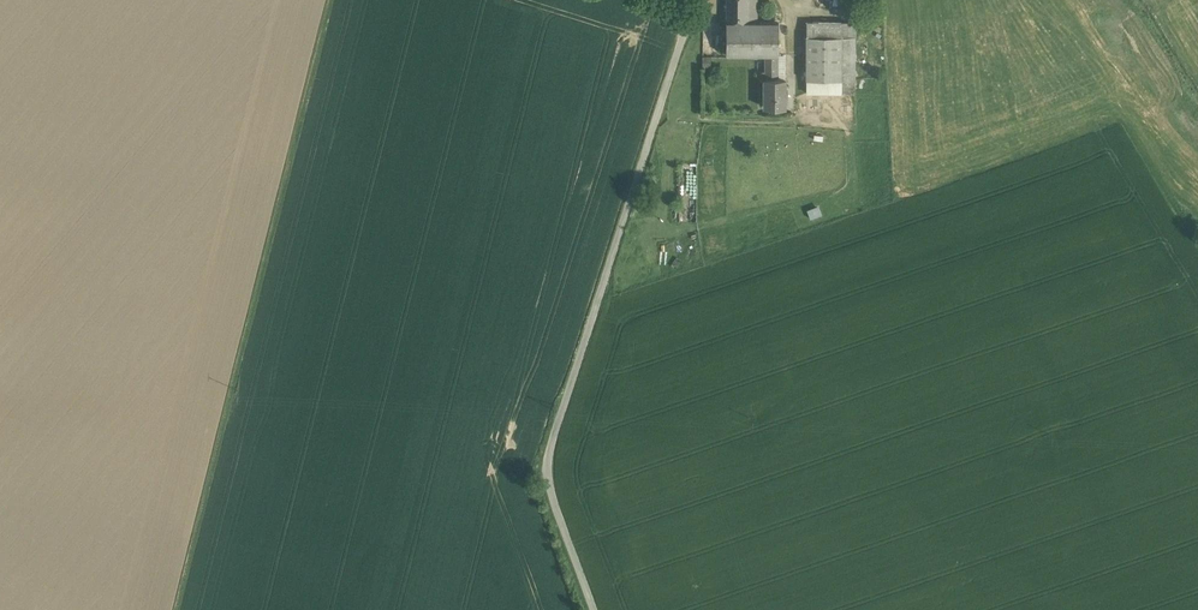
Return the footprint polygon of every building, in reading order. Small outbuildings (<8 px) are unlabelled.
[(727,54),(759,54),(761,54),(777,54),(779,54),(779,21),(758,21),(758,0),(727,0),(727,54)] [(842,21),(807,21),(807,79),(855,79),(855,36),(842,36),(842,21)] [(777,54),(761,54),(761,61),(766,61),(766,78),(765,78),(765,107),(785,107),(785,78),(777,78),(777,54)] [(848,81),(839,81),(839,94),(848,94),(848,81)]
